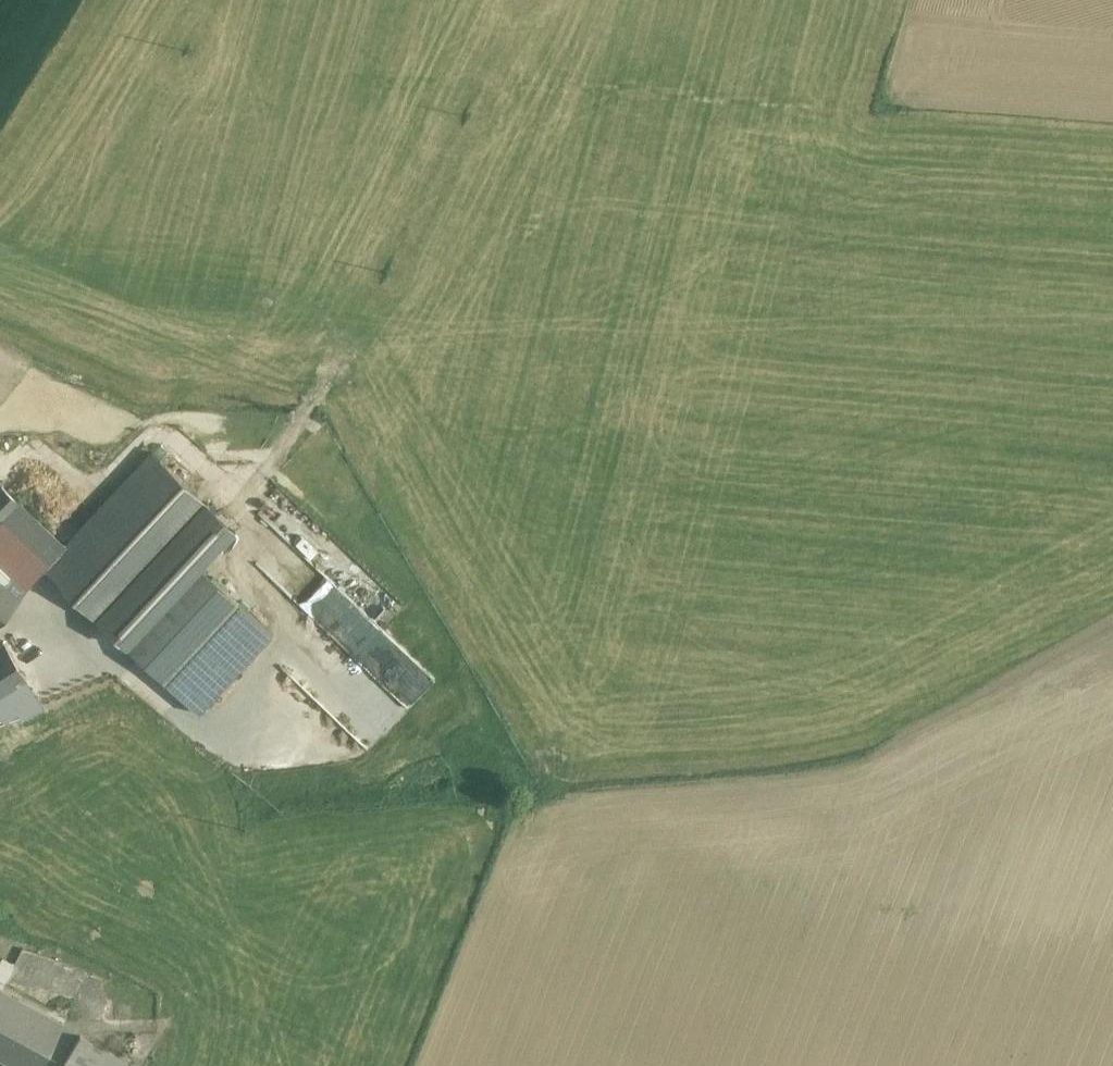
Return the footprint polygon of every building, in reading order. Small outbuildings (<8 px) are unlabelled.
[(152,452),(65,547),(64,546),(44,568),(100,620),(208,503),(152,452)] [(15,501),(9,495),(13,491),(8,486),(4,490),(0,487),(0,517),(15,501)] [(0,517),(0,568),(22,589),(38,572),(39,573),(44,569),(44,568),(64,546),(15,501),(0,517)] [(208,503),(100,620),(125,644),(200,565),(201,565),(235,528),(208,503)] [(415,699),(435,678),(379,626),(402,602),(348,551),(351,557),(319,527),(315,520),(300,529),(287,543),(292,553),(274,564),(265,572),(400,699),(404,706),(415,699)] [(200,565),(125,644),(165,681),(239,602),(201,565),(200,565)] [(22,589),(0,568),(0,611),(22,589)] [(0,642),(0,677),(16,667),(1,642),(0,642)] [(0,677),(0,678),(7,690),(24,680),(16,667),(0,677)] [(0,694),(0,720),(18,709),(21,714),(38,703),(24,680),(7,690),(0,694)] [(379,680),(339,721),(308,691),(295,704),(319,728),(309,738),(337,765),(400,701),(379,680)] [(0,988),(0,1057),(14,1065),(13,1065),(33,1065),(59,1021),(0,988)] [(77,1036),(59,1065),(127,1065),(77,1036)]
